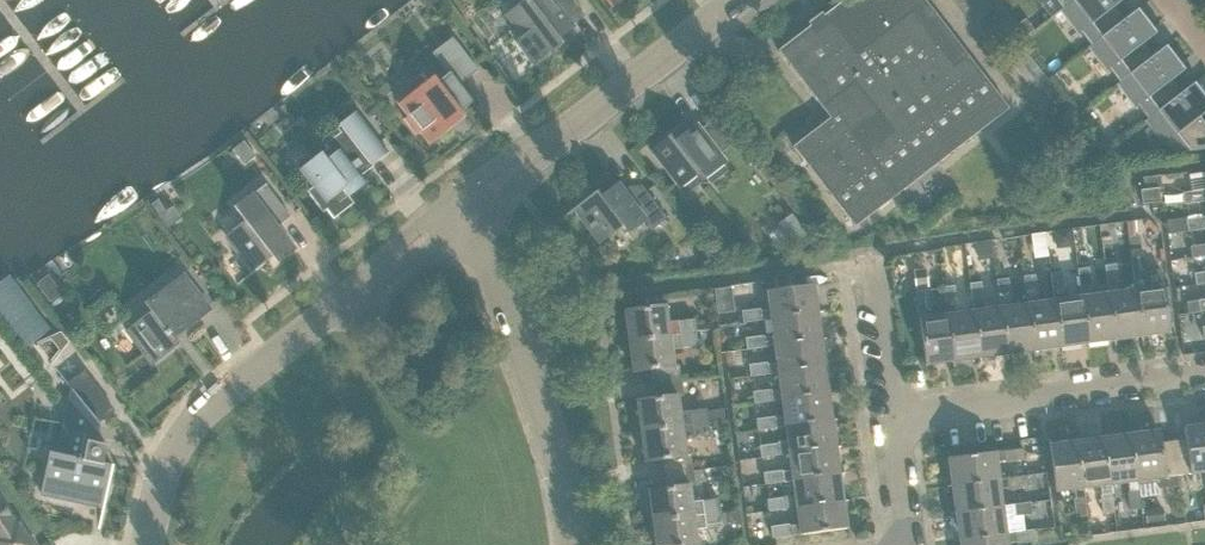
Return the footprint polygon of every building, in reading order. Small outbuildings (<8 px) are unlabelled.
[(560,44),(556,38),(572,25),(569,21),(582,10),(575,0),(524,0),(525,1),(507,15),(524,38),(521,40),(536,60),(528,66),(529,67),(560,44)] [(1008,108),(924,0),(843,0),(778,50),(830,118),(792,146),(854,226),(1008,108)] [(990,7),(984,0),(954,0),(971,22),(990,7)] [(1124,19),(1114,6),(1122,0),(1074,0),(1064,8),(1092,45),(1124,20),(1124,19)] [(1153,57),(1152,56),(1142,43),(1155,34),(1136,10),(1124,19),(1124,20),(1092,45),(1121,82),(1153,57)] [(459,85),(478,70),(452,37),(432,53),(448,73),(437,82),(433,77),(398,104),(408,116),(404,119),(416,134),(420,132),(429,144),(464,117),(460,112),(473,102),(459,85)] [(1181,93),(1171,80),(1183,71),(1164,47),(1152,56),(1153,57),(1121,82),(1149,118),(1181,93)] [(1149,118),(1175,153),(1204,149),(1204,124),(1200,117),(1204,113),(1204,100),(1193,84),(1181,93),(1149,118)] [(333,218),(353,203),(348,196),(365,183),(360,176),(373,166),(371,164),(386,153),(355,113),(336,127),(339,132),(324,144),(327,148),(301,169),(313,185),(306,191),(323,212),(326,209),(333,218)] [(733,144),(713,119),(701,128),(696,123),(674,141),(669,135),(650,150),(680,189),(698,175),(703,181),(727,162),(720,153),(733,144)] [(1114,170),(1102,158),(1092,168),(1104,180),(1114,170)] [(627,196),(617,183),(601,195),(597,190),(560,219),(561,220),(578,207),(591,224),(589,225),(592,228),(593,227),(603,240),(623,226),(629,234),(646,221),(652,229),(666,218),(641,185),(627,196)] [(276,226),(290,216),(265,184),(251,195),(265,213),(252,223),(248,218),(227,235),(254,270),(237,283),(238,284),(275,256),(279,261),(294,249),(276,226)] [(1142,204),(1160,202),(1158,188),(1140,190),(1142,204)] [(1182,192),(1184,204),(1204,201),(1204,189),(1182,192)] [(798,253),(813,242),(791,212),(776,224),(798,253)] [(1186,219),(1188,231),(1204,228),(1204,217),(1186,219)] [(1073,224),(1025,231),(1029,255),(1049,252),(1048,244),(1075,240),(1073,224)] [(1190,246),(1192,258),(1204,256),(1204,244),(1190,246)] [(1135,289),(1142,336),(1169,333),(1163,285),(1146,288),(1143,260),(1131,262),(1135,289)] [(1135,289),(1119,291),(1116,264),(1104,265),(1108,293),(1115,340),(1142,336),(1135,289)] [(1108,293),(1092,295),(1089,267),(1077,269),(1081,296),(1088,344),(1115,340),(1108,293)] [(915,289),(928,287),(926,268),(913,270),(915,289)] [(1081,296),(1065,298),(1062,271),(1050,273),(1054,300),(1061,347),(1088,344),(1081,296)] [(1194,273),(1195,284),(1204,283),(1204,272),(1194,273)] [(152,364),(178,344),(174,338),(210,309),(183,274),(145,304),(151,312),(126,331),(152,364)] [(1054,300),(1038,302),(1035,275),(1023,276),(1027,304),(1034,351),(1061,347),(1054,300)] [(1027,304),(1011,306),(1008,278),(996,280),(1000,307),(1006,355),(1034,351),(1027,304)] [(1006,355),(1000,307),(984,309),(981,282),(969,284),(973,311),(980,358),(1006,355)] [(771,318),(818,312),(814,284),(767,290),(769,307),(742,310),(743,322),(771,318)] [(973,311),(957,313),(954,286),(942,287),(946,314),(953,362),(980,358),(973,311)] [(946,314),(930,317),(927,289),(915,291),(919,318),(925,365),(953,362),(946,314)] [(628,341),(696,332),(694,319),(667,323),(665,305),(624,311),(628,341)] [(774,345),(822,339),(818,312),(771,318),(773,334),(745,338),(747,349),(774,345)] [(652,384),(680,380),(678,365),(673,365),(671,349),(698,346),(696,332),(628,341),(633,372),(650,370),(652,384)] [(778,372),(825,366),(822,339),(774,345),(776,361),(749,364),(750,376),(778,372)] [(781,399),(829,393),(825,366),(778,372),(780,388),(753,391),(754,403),(781,399)] [(68,383),(55,367),(54,368),(75,396),(66,437),(62,436),(58,455),(50,453),(41,495),(43,495),(43,494),(102,506),(98,528),(99,528),(113,466),(102,463),(106,445),(96,443),(100,427),(101,426),(98,423),(114,411),(83,371),(68,383)] [(640,431),(708,422),(707,418),(721,416),(720,410),(706,412),(706,409),(679,412),(677,396),(682,396),(680,380),(652,384),(654,398),(636,400),(640,431)] [(785,426),(832,420),(829,393),(781,399),(783,415),(756,418),(758,430),(785,426)] [(788,453),(836,447),(832,420),(785,426),(787,442),(760,445),(761,457),(788,453)] [(664,474),(692,470),(690,455),(685,455),(683,439),(710,436),(708,422),(640,431),(644,462),(662,460),(664,474)] [(1173,441),(1177,475),(1178,475),(1189,473),(1189,474),(1204,472),(1204,424),(1184,427),(1185,439),(1173,441)] [(1159,430),(1131,434),(1137,481),(1152,479),(1157,488),(1180,485),(1178,475),(1177,475),(1173,441),(1160,443),(1159,430)] [(1131,434),(1104,437),(1110,485),(1126,483),(1137,481),(1131,434)] [(1104,437),(1077,441),(1083,488),(1099,486),(1110,485),(1104,437)] [(1077,441),(1049,445),(1055,492),(1072,490),(1075,517),(1087,516),(1083,488),(1077,441)] [(792,480),(839,474),(836,447),(788,453),(790,469),(763,472),(765,484),(792,480)] [(1022,448),(1003,451),(1005,462),(1024,460),(1022,448)] [(995,452),(947,458),(951,486),(999,479),(996,464),(995,452)] [(652,521),(720,512),(718,499),(691,502),(689,486),(695,485),(692,470),(664,474),(666,488),(648,490),(652,521)] [(795,507),(843,501),(839,474),(792,480),(794,496),(767,499),(768,511),(795,507)] [(1026,475),(1007,478),(1008,489),(1027,487),(1026,475)] [(999,479),(951,486),(955,513),(1002,506),(1000,490),(999,479)] [(1138,488),(1127,490),(1129,510),(1141,508),(1138,488)] [(1111,492),(1100,494),(1102,514),(1114,512),(1111,492)] [(19,523),(15,525),(0,501),(0,544),(33,544),(19,523)] [(795,507),(798,523),(770,526),(772,538),(799,534),(847,528),(843,501),(795,507)] [(1002,506),(955,513),(959,540),(1006,533),(1004,517),(1031,514),(1029,502),(1002,506)] [(1146,523),(1165,520),(1163,506),(1144,509),(1146,523)] [(724,524),(741,522),(740,509),(722,512),(724,524)] [(652,521),(656,544),(697,544),(695,529),(722,525),(720,512),(652,521)] [(1033,529),(1014,532),(1016,543),(1035,541),(1033,529)] [(959,540),(959,544),(1007,544),(1006,533),(959,540)]
